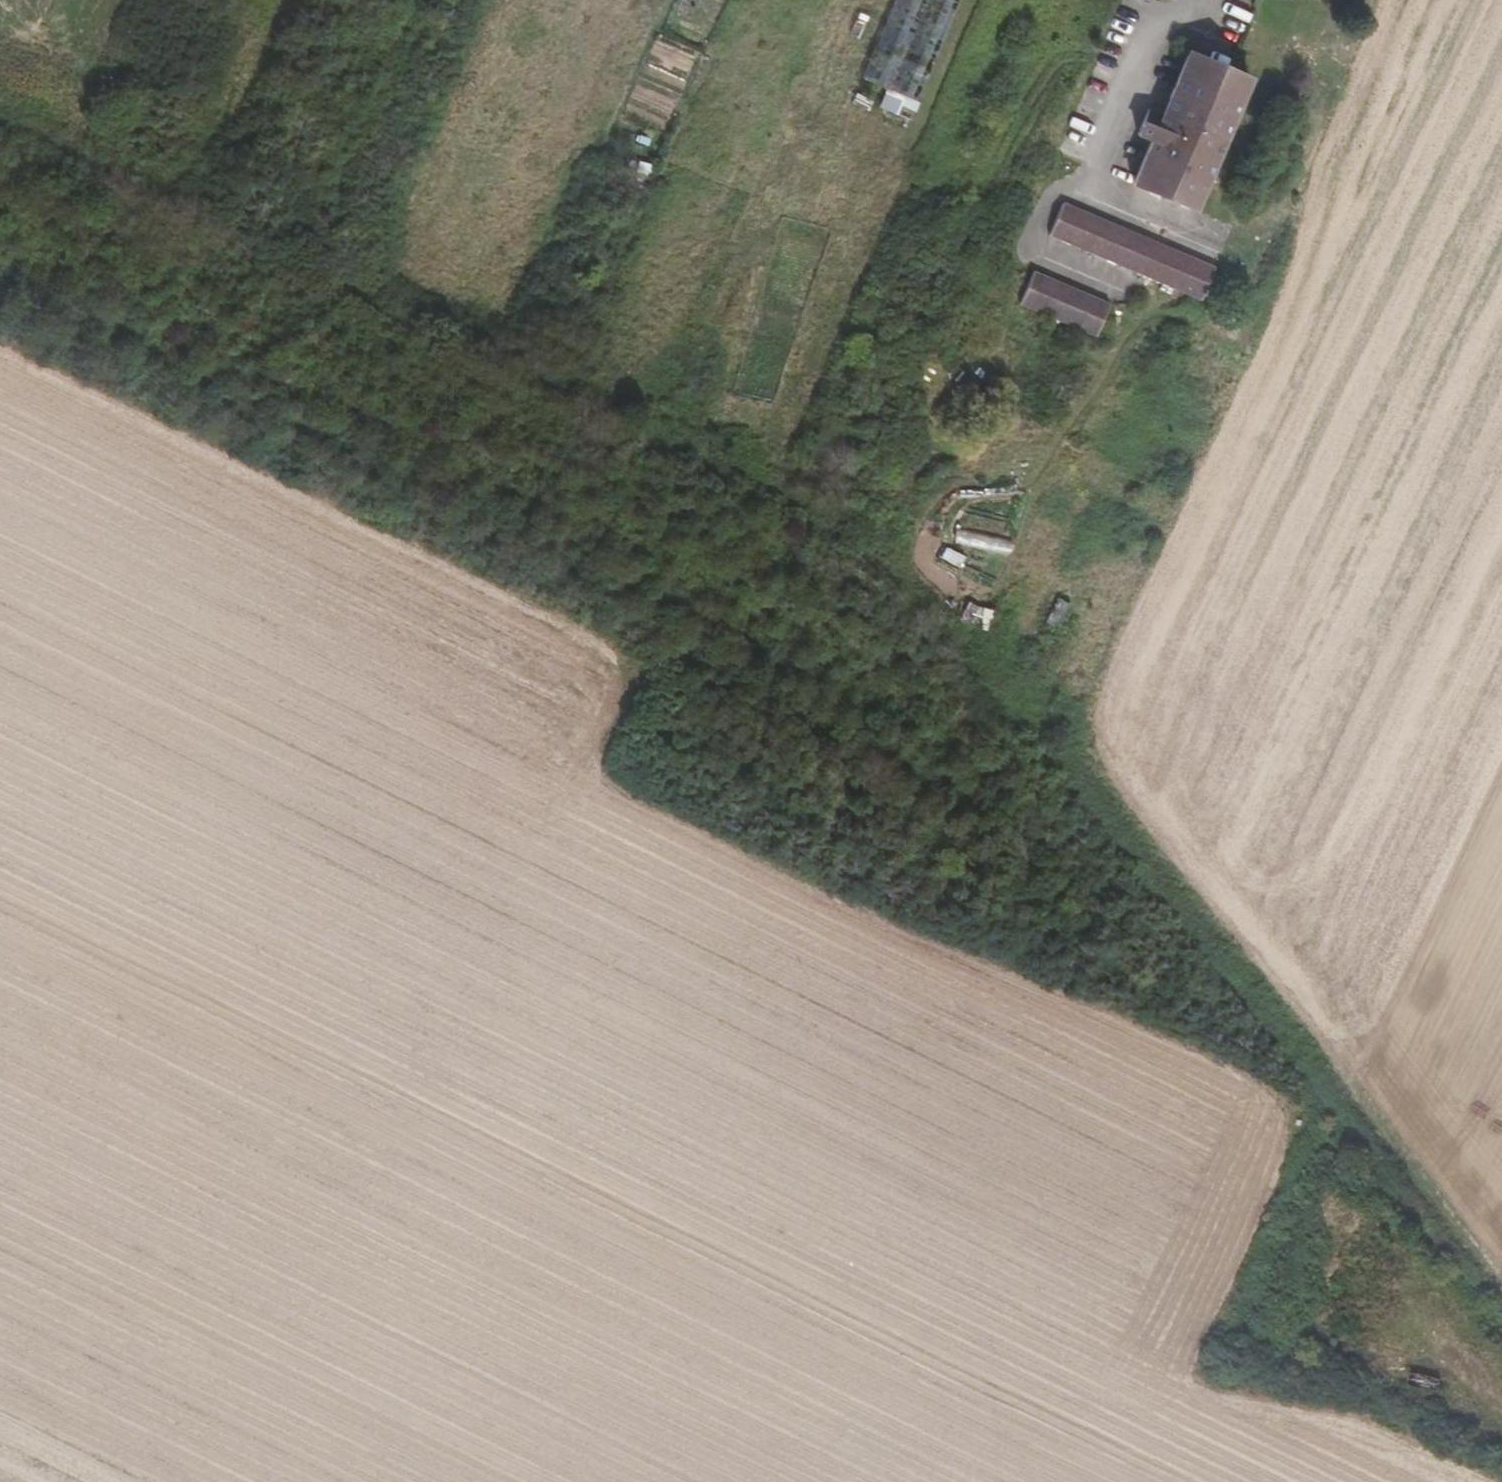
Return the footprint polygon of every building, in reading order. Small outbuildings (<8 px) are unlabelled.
[(886,88),(915,101),(959,0),(896,0),(861,77),(886,88)] [(1134,17),(1121,11),(1116,24),(1129,30),(1134,17)] [(1132,183),(1193,209),(1248,79),(1187,53),(1154,129),(1141,123),(1136,135),(1149,141),(1132,183)] [(907,119),(915,101),(886,88),(878,106),(907,119)] [(1062,204),(1050,233),(1201,298),(1214,268),(1062,204)] [(1096,334),(1108,305),(1034,272),(1021,302),(1096,334)]
